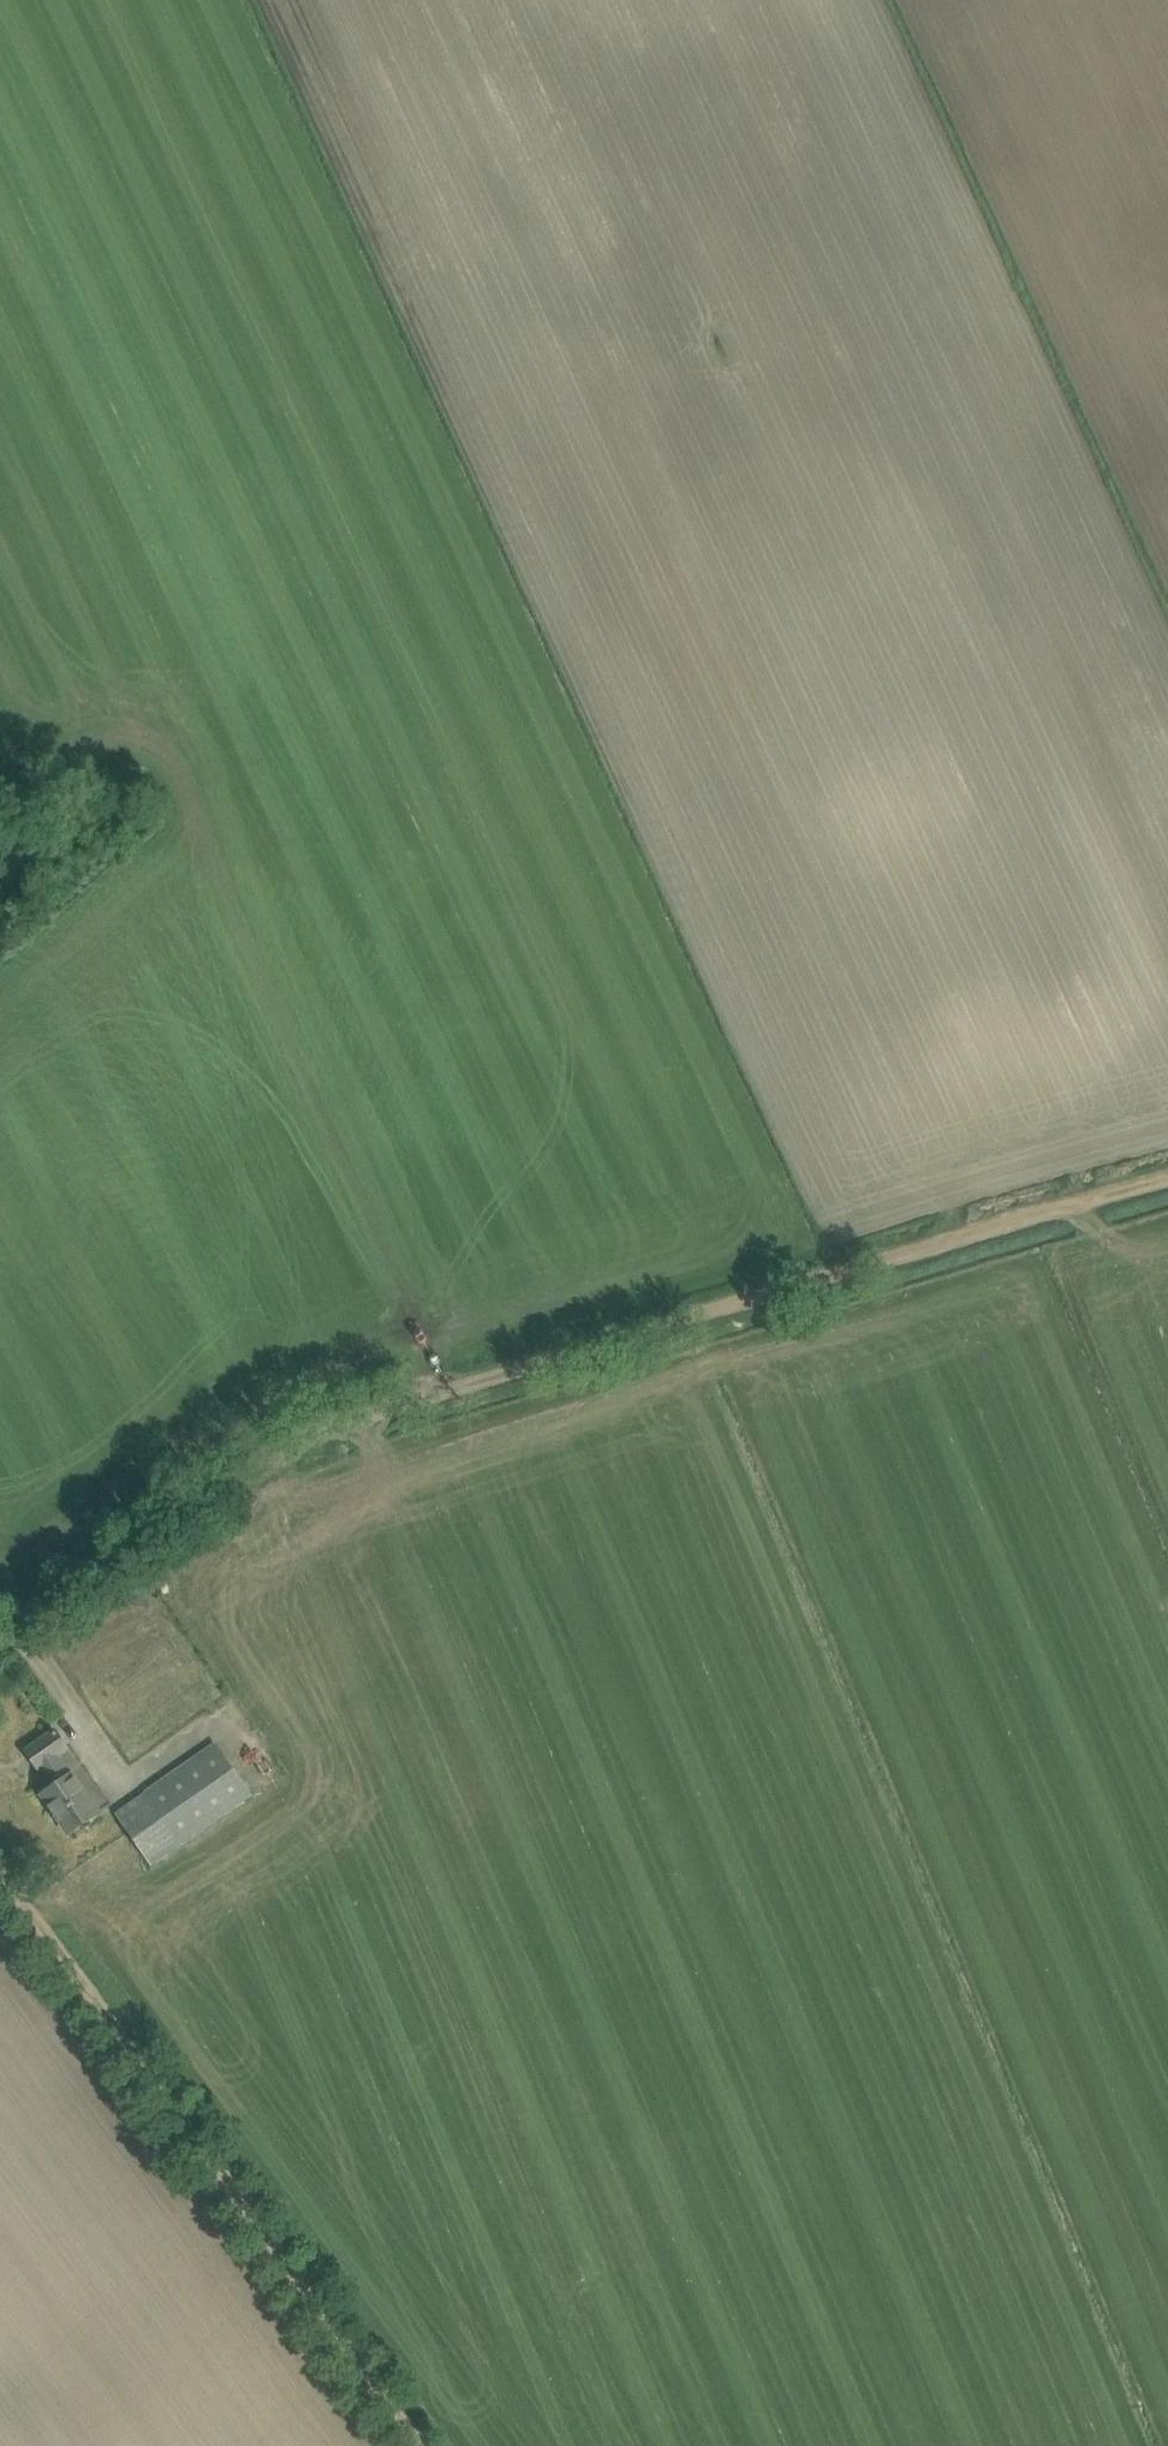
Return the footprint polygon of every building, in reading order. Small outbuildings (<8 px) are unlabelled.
[(69,1749),(67,1747),(56,1730),(27,1751),(38,1767),(42,1765),(56,1785),(42,1794),(68,1832),(98,1812),(72,1774),(69,1776),(56,1758),(69,1749)] [(151,1865),(181,1844),(182,1845),(253,1796),(216,1742),(145,1791),(115,1812),(151,1865)]
